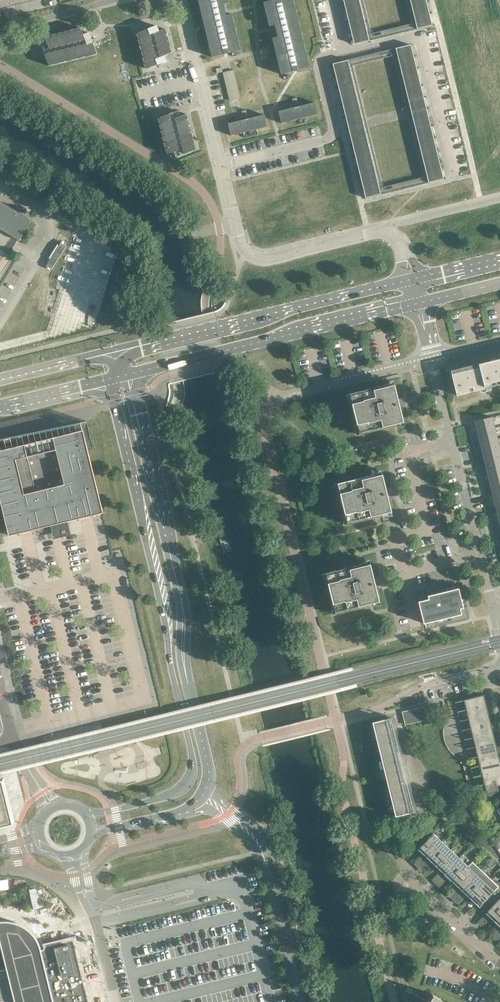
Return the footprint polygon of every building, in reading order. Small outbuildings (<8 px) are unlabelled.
[(212,57),(241,50),(232,14),(226,15),(223,4),(227,3),(229,2),(228,0),(198,0),(212,57)] [(263,2),(269,26),(275,25),(276,30),(278,37),(272,38),(281,74),(310,67),(307,57),(293,0),(272,0),(263,2)] [(362,0),(343,0),(354,44),(372,40),(362,0)] [(414,30),(432,25),(426,0),(407,0),(414,30)] [(76,32),(79,41),(75,32),(74,29),(69,31),(70,34),(73,42),(69,33),(68,31),(63,32),(64,35),(67,44),(63,35),(62,32),(57,34),(58,37),(61,45),(57,36),(55,34),(51,35),(52,38),(55,47),(51,38),(49,35),(45,37),(46,40),(47,43),(41,45),(43,50),(45,54),(48,63),(50,66),(54,64),(54,61),(50,53),(51,53),(54,62),(56,65),(60,63),(60,60),(56,51),(57,51),(60,60),(62,63),(66,61),(66,58),(62,50),(63,50),(66,59),(68,62),(72,60),(72,57),(69,48),(72,58),(74,60),(78,59),(78,55),(75,47),(78,56),(80,59),(84,57),(84,54),(81,45),(84,55),(86,57),(91,56),(90,52),(87,44),(90,53),(92,56),(97,54),(96,51),(94,46),(93,42),(92,40),(96,38),(95,36),(91,38),(89,32),(83,35),(81,30),(80,28),(75,29),(76,32)] [(163,29),(154,33),(156,39),(165,35),(168,33),(166,28),(163,29)] [(139,32),(137,34),(139,39),(142,38),(151,34),(148,29),(139,32)] [(164,35),(155,39),(157,45),(166,41),(169,39),(167,34),(164,35)] [(141,39),(138,40),(140,45),(143,44),(152,40),(150,35),(141,39)] [(142,45),(140,47),(142,51),(145,50),(154,46),(151,41),(142,45)] [(166,41),(157,45),(159,51),(168,47),(171,45),(169,41),(166,41)] [(411,44),(395,48),(393,49),(425,183),(444,179),(411,44)] [(153,47),(144,51),(141,53),(143,57),(146,56),(155,52),(153,47)] [(167,47),(158,51),(160,57),(169,53),(172,51),(170,47),(167,47)] [(145,57),(143,59),(145,63),(148,62),(157,58),(154,53),(145,57)] [(147,63),(144,65),(146,69),(149,69),(158,65),(156,59),(147,63)] [(384,194),(351,59),(333,64),(365,198),(384,194)] [(221,66),(215,68),(216,74),(223,73),(221,66)] [(240,98),(234,70),(231,70),(223,73),(230,102),(239,99),(240,98)] [(291,108),(278,111),(281,123),(305,117),(317,114),(314,102),(303,105),(291,108)] [(183,114),(174,118),(177,124),(186,120),(188,118),(187,113),(183,114)] [(160,118),(158,119),(160,124),(163,123),(172,119),(169,114),(160,118)] [(240,120),(228,123),(231,135),(243,132),(255,130),(267,127),(264,114),(252,117),(240,120)] [(162,124),(159,125),(161,130),(164,129),(173,125),(171,120),(162,124)] [(185,120),(176,124),(178,130),(187,126),(190,124),(188,120),(185,120)] [(163,130),(161,132),(162,136),(166,135),(175,131),(172,126),(163,130)] [(186,126),(177,130),(180,136),(189,132),(191,130),(190,126),(186,126)] [(165,136),(162,138),(164,142),(167,141),(176,137),(174,132),(165,136)] [(188,132),(179,136),(181,142),(190,138),(193,136),(191,132),(188,132)] [(166,142),(164,144),(165,148),(169,147),(178,144),(175,138),(166,142)] [(189,139),(180,143),(183,148),(191,145),(192,144),(194,142),(193,138),(189,139)] [(168,148),(165,150),(167,154),(170,154),(179,150),(177,144),(168,148)] [(183,148),(182,149),(184,154),(193,150),(196,148),(194,144),(191,145),(183,148)] [(19,241),(30,223),(28,218),(0,201),(0,229),(19,241)] [(11,261),(10,256),(14,249),(10,255),(4,252),(0,258),(0,280),(11,261)] [(456,370),(454,369),(452,369),(450,369),(447,370),(453,380),(457,395),(499,385),(499,359),(456,370)] [(398,400),(394,384),(384,387),(384,385),(349,393),(353,410),(355,409),(357,418),(355,418),(359,434),(394,426),(394,424),(403,422),(400,406),(402,405),(402,402),(401,399),(398,400)] [(495,428),(492,417),(475,421),(477,432),(495,428)] [(81,422),(0,439),(0,498),(9,535),(103,512),(87,449),(81,422)] [(497,438),(495,428),(477,432),(480,442),(497,438)] [(499,449),(497,438),(480,442),(483,453),(499,449)] [(499,449),(483,453),(485,463),(499,460),(499,449)] [(485,463),(488,474),(499,471),(499,460),(485,463)] [(488,474),(490,484),(499,482),(499,471),(488,474)] [(386,490),(382,474),(372,476),(372,475),(337,483),(341,499),(343,499),(345,507),(343,508),(347,524),(382,515),(381,514),(391,511),(387,496),(390,495),(389,489),(386,490)] [(490,484),(493,495),(499,493),(499,482),(490,484)] [(374,579),(370,563),(360,566),(360,564),(325,573),(329,589),(331,589),(332,593),(333,597),(331,597),(335,614),(370,605),(369,603),(379,601),(375,585),(378,584),(377,579),(374,579)] [(465,607),(460,586),(438,591),(440,596),(428,599),(427,592),(414,594),(416,601),(418,601),(424,623),(461,614),(461,613),(465,607)] [(484,695),(464,699),(466,709),(486,704),(484,695)] [(488,714),(486,704),(466,709),(468,719),(488,714)] [(427,719),(423,706),(406,711),(409,724),(427,719)] [(491,723),(488,714),(468,719),(471,728),(491,723)] [(414,811),(391,717),(372,722),(375,732),(379,750),(395,816),(414,811)] [(493,732),(491,723),(471,728),(473,737),(493,732)] [(495,742),(493,732),(473,737),(475,746),(495,742)] [(497,751),(495,742),(475,746),(477,756),(497,751)] [(499,760),(497,751),(477,756),(480,765),(499,760)] [(499,760),(480,765),(482,774),(499,770),(499,762),(499,760)] [(482,774),(484,784),(499,780),(499,770),(482,774)] [(15,820),(4,776),(0,777),(0,823),(15,820)] [(484,784),(487,794),(499,790),(499,780),(484,784)] [(442,841),(433,833),(418,849),(427,857),(442,841)] [(496,836),(491,839),(494,844),(499,841),(496,836)] [(451,850),(442,841),(427,857),(435,866),(451,850)] [(459,858),(451,850),(435,866),(444,874),(459,858)] [(468,866),(459,858),(444,874),(453,882),(468,866)] [(493,859),(488,864),(493,868),(497,863),(493,859)] [(472,861),(468,866),(453,882),(462,890),(481,870),(472,861)] [(490,878),(481,870),(462,890),(470,899),(490,878)] [(498,886),(490,878),(470,899),(479,907),(494,891),(498,886)] [(494,921),(499,916),(499,897),(485,913),(494,921)] [(41,948),(40,946),(40,945),(40,944),(39,942),(38,940),(36,938),(35,936),(34,934),(32,932),(30,930),(28,929),(26,927),(24,926),(22,924),(20,923),(17,922),(15,922),(12,921),(10,921),(8,920),(5,920),(3,920),(1,920),(0,921),(0,944),(1,944),(2,950),(7,968),(0,970),(0,1001),(54,1001),(41,948)] [(74,937),(40,945),(40,946),(41,948),(54,1001),(90,1001),(74,937)] [(431,993),(431,994),(434,995),(433,996),(432,996),(429,1001),(446,1001),(431,993)]
